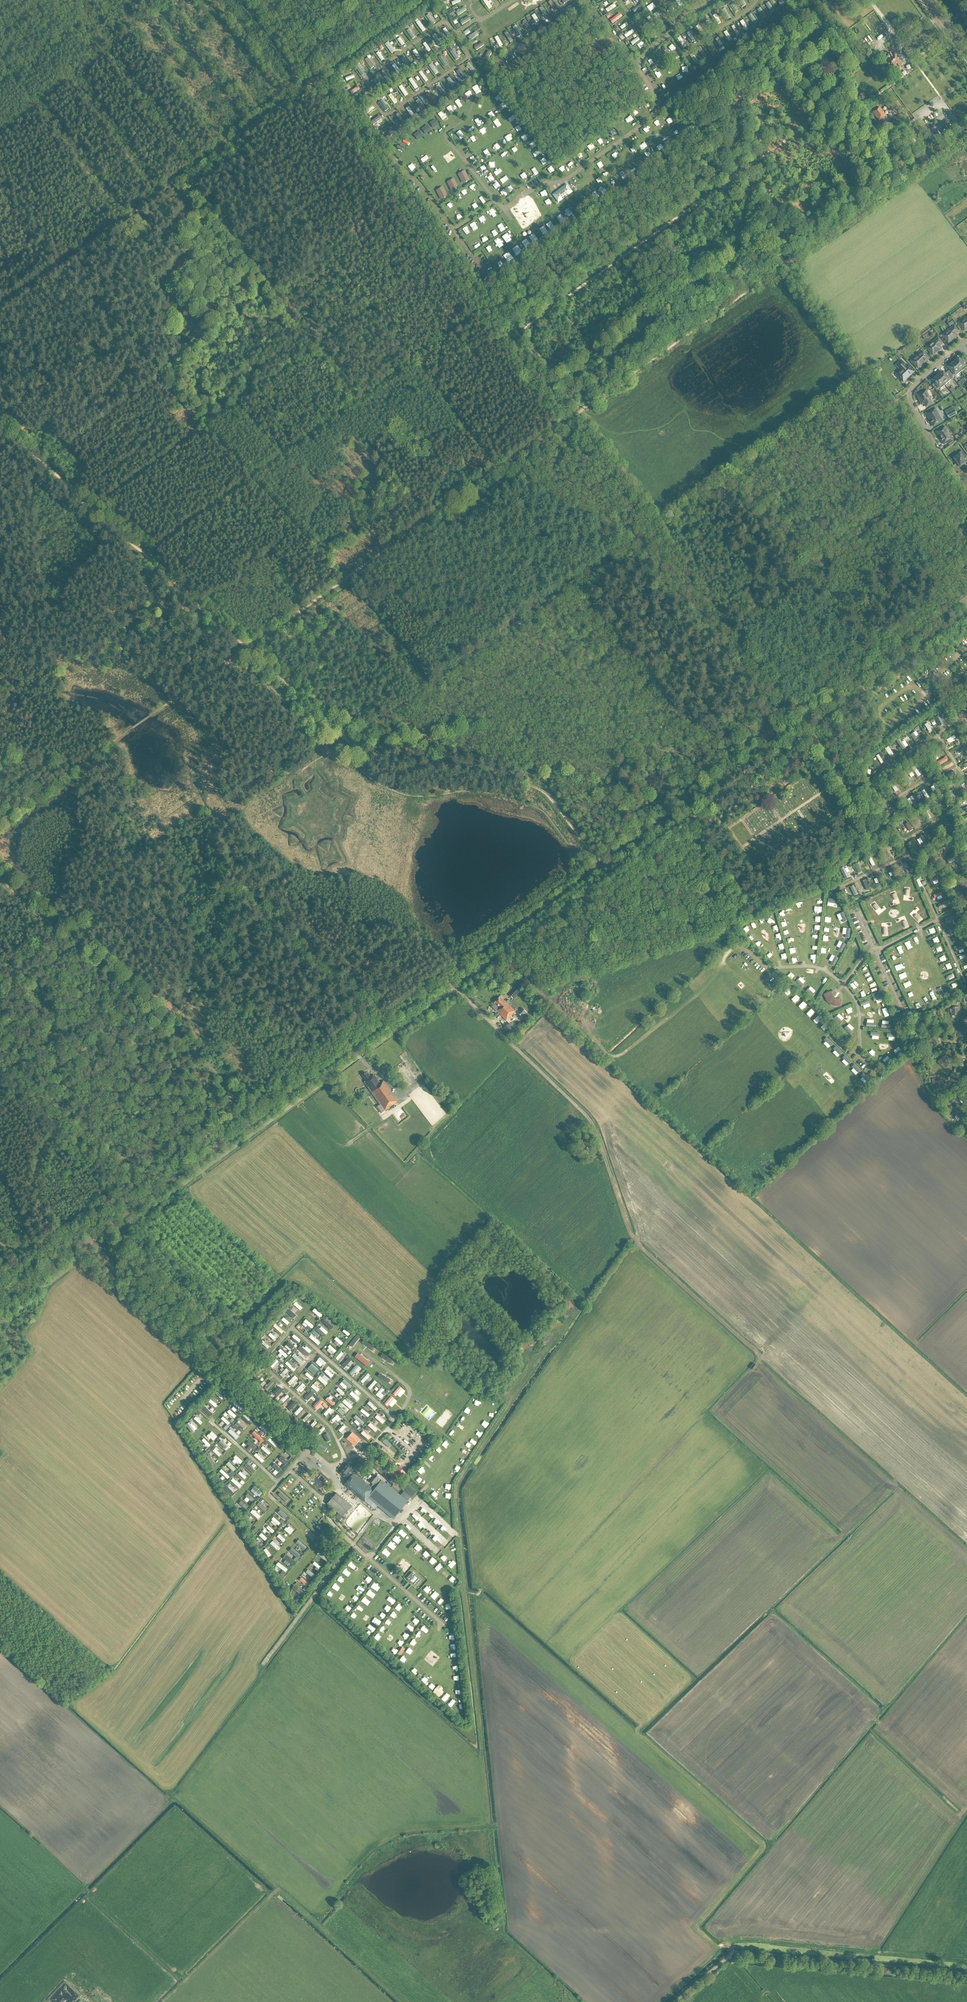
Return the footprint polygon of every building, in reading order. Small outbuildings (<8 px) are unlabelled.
[(490,9),(494,7),(489,0),(484,0),(490,9)] [(764,6),(768,12),(771,11),(773,13),(777,11),(771,1),(764,6)] [(616,3),(607,9),(609,12),(618,6),(616,3)] [(636,13),(644,7),(641,4),(634,9),(636,13)] [(459,16),(469,10),(467,6),(457,12),(459,16)] [(545,7),(542,9),(547,18),(550,16),(545,7)] [(763,7),(759,9),(764,18),(768,16),(763,7)] [(611,19),(614,23),(625,17),(622,13),(611,19)] [(718,13),(714,15),(719,25),(723,23),(718,13)] [(754,13),(750,15),(755,25),(759,22),(754,13)] [(431,14),(427,16),(434,25),(438,22),(431,14)] [(537,14),(533,16),(537,23),(541,21),(537,14)] [(471,16),(461,20),(463,25),(473,20),(471,16)] [(654,27),(658,25),(652,16),(648,18),(654,27)] [(525,21),(530,30),(533,28),(528,19),(525,21)] [(417,23),(424,32),(428,30),(421,20),(417,23)] [(745,20),(741,22),(747,32),(751,29),(745,20)] [(514,27),(520,37),(524,35),(518,25),(514,27)] [(737,36),(741,34),(736,25),(733,27),(737,36)] [(414,39),(417,37),(411,28),(408,31),(414,39)] [(633,29),(626,35),(628,38),(635,32),(633,29)] [(730,41),(734,39),(729,30),(725,32),(730,41)] [(479,31),(469,36),(472,41),(481,35),(479,31)] [(693,42),(697,40),(691,31),(688,33),(693,42)] [(501,47),(505,45),(500,36),(496,37),(501,47)] [(403,46),(407,44),(402,37),(398,40),(403,46)] [(390,41),(386,44),(393,54),(397,51),(390,41)] [(475,46),(478,50),(486,45),(484,41),(475,46)] [(429,52),(432,50),(427,42),(424,44),(429,52)] [(871,54),(875,52),(869,43),(865,46),(871,54)] [(702,46),(699,48),(705,59),(709,57),(702,46)] [(457,61),(461,58),(455,49),(451,51),(457,61)] [(489,61),(494,52),(490,50),(485,59),(489,61)] [(380,51),(377,54),(383,61),(386,59),(380,51)] [(697,65),(701,63),(695,53),(691,55),(697,65)] [(903,64),(895,53),(892,55),(890,53),(883,58),(886,62),(886,63),(891,70),(894,73),(898,69),(899,70),(902,68),(900,66),(903,64)] [(440,57),(446,67),(450,64),(443,55),(440,57)] [(409,68),(413,65),(407,56),(403,59),(409,68)] [(373,69),(377,67),(369,57),(366,60),(373,69)] [(475,74),(478,72),(471,62),(468,64),(475,74)] [(394,65),(399,74),(402,72),(397,63),(394,65)] [(434,63),(430,65),(436,75),(440,73),(434,63)] [(357,67),(363,76),(366,73),(360,65),(357,67)] [(461,68),(458,71),(465,81),(468,78),(461,68)] [(389,82),(392,80),(386,70),(383,72),(389,82)] [(423,70),(420,72),(427,82),(430,80),(423,70)] [(417,89),(420,87),(413,77),(410,80),(417,89)] [(448,79),(455,88),(458,86),(452,77),(448,79)] [(380,91),(384,88),(377,79),(373,81),(380,91)] [(441,84),(437,87),(444,96),(448,93),(441,84)] [(404,85),(400,87),(406,96),(410,94),(404,85)] [(474,87),(478,94),(482,91),(478,85),(474,87)] [(359,86),(351,92),(353,95),(362,88),(359,86)] [(432,92),(428,94),(435,103),(438,101),(432,92)] [(396,104),(399,102),(393,93),(390,96),(396,104)] [(385,99),(381,102),(387,112),(391,109),(385,99)] [(418,101),(425,111),(429,109),(421,99),(418,101)] [(499,106),(502,110),(509,106),(506,101),(499,106)] [(367,114),(376,108),(374,105),(365,111),(367,114)] [(413,117),(416,115),(411,106),(407,108),(413,117)] [(872,113),(879,122),(886,116),(880,107),(872,113)] [(488,112),(491,119),(496,117),(493,109),(488,112)] [(401,112),(398,114),(403,123),(406,121),(401,112)] [(372,125),(384,120),(382,115),(370,121),(372,125)] [(480,126),(485,123),(481,116),(477,119),(480,126)] [(432,124),(435,128),(441,124),(438,119),(432,124)] [(427,134),(433,130),(429,125),(423,129),(427,134)] [(390,130),(384,136),(386,139),(393,133),(390,130)] [(415,135),(419,140),(425,136),(421,131),(415,135)] [(463,131),(459,133),(463,140),(467,137),(463,131)] [(503,149),(499,144),(497,142),(494,145),(499,152),(503,149)] [(459,174),(464,184),(472,180),(467,170),(459,174)] [(453,191),(461,188),(456,178),(449,182),(453,191)] [(558,203),(573,192),(567,184),(552,195),(558,203)] [(442,200),(450,196),(445,186),(437,190),(442,200)] [(544,235),(549,232),(546,226),(541,229),(544,235)] [(530,236),(535,243),(540,239),(536,233),(530,236)] [(528,239),(523,242),(527,248),(532,245),(528,239)] [(521,246),(515,250),(518,256),(524,252),(521,246)] [(966,318),(966,317),(964,319),(964,320),(959,323),(962,327),(961,328),(963,330),(964,330),(964,331),(966,329),(966,317),(966,318)] [(952,341),(954,339),(953,339),(957,336),(955,334),(958,332),(954,326),(943,335),(948,343),(952,340),(952,341)] [(936,353),(938,352),(938,351),(941,348),(939,346),(942,344),(938,339),(927,348),(933,355),(936,352),(936,353)] [(929,359),(922,352),(919,355),(918,354),(916,357),(911,361),(918,368),(921,366),(923,365),(923,364),(929,359)] [(959,360),(958,359),(954,363),(961,372),(966,368),(963,364),(965,362),(961,358),(959,360)] [(907,380),(908,378),(914,372),(901,359),(895,365),(900,371),(897,373),(898,374),(897,375),(903,382),(906,379),(907,380)] [(956,376),(961,372),(954,363),(949,368),(950,370),(948,372),(952,377),(955,375),(956,376)] [(953,379),(952,377),(948,372),(945,375),(943,372),(938,377),(945,385),(953,379)] [(940,389),(945,385),(938,377),(936,378),(936,377),(933,380),(934,380),(933,381),(935,383),(932,386),(936,391),(939,388),(940,389)] [(932,404),(926,391),(917,395),(919,399),(918,399),(919,401),(920,401),(922,405),(924,403),(926,407),(932,404)] [(942,422),(935,409),(927,414),(928,417),(928,418),(929,420),(930,419),(933,426),(942,422)] [(954,410),(946,415),(948,419),(957,414),(954,410)] [(952,439),(945,427),(937,432),(939,435),(938,436),(939,438),(940,437),(944,444),(952,439)] [(961,467),(964,465),(964,464),(966,463),(964,460),(966,458),(962,451),(959,454),(960,455),(955,459),(958,463),(957,463),(959,467),(961,466),(961,467)] [(958,679),(965,673),(962,670),(955,676),(958,679)] [(940,715),(937,717),(942,726),(945,724),(940,715)] [(931,732),(934,730),(929,722),(926,724),(931,732)] [(904,750),(908,748),(903,739),(899,741),(904,750)] [(966,750),(966,747),(966,745),(956,750),(957,754),(966,750)] [(938,762),(940,766),(950,760),(948,756),(938,762)] [(908,785),(911,783),(907,777),(911,775),(909,771),(902,776),(908,785)] [(957,775),(955,772),(948,776),(950,780),(957,775)] [(958,797),(966,793),(966,789),(966,788),(956,792),(958,797)] [(918,796),(921,802),(931,797),(927,789),(920,792),(921,795),(918,796)] [(911,810),(918,805),(912,796),(909,798),(913,804),(909,806),(911,810)] [(940,812),(944,810),(938,801),(935,803),(940,812)] [(916,828),(919,826),(915,820),(919,818),(916,814),(909,819),(916,828)] [(911,832),(915,829),(908,819),(904,821),(911,832)] [(949,820),(945,822),(952,831),(955,829),(949,820)] [(938,838),(942,836),(937,828),(933,830),(938,838)] [(921,844),(924,842),(926,846),(930,844),(925,835),(918,839),(921,844)] [(854,862),(860,873),(864,871),(858,860),(854,862)] [(868,862),(862,865),(865,871),(871,868),(868,862)] [(847,879),(851,877),(846,866),(842,868),(847,879)] [(893,878),(899,876),(895,866),(889,869),(893,878)] [(880,874),(876,876),(880,886),(884,884),(880,874)] [(933,882),(935,882),(935,884),(940,882),(939,879),(941,879),(939,875),(931,878),(933,882)] [(872,908),(876,905),(871,900),(867,903),(872,908)] [(952,905),(949,900),(941,903),(938,905),(939,909),(943,907),(943,909),(952,905)] [(913,939),(917,945),(922,942),(918,936),(913,939)] [(844,942),(840,950),(844,952),(848,944),(844,942)] [(944,944),(936,947),(938,953),(946,950),(944,944)] [(832,964),(836,966),(841,958),(837,955),(832,964)] [(803,987),(807,981),(802,976),(797,981),(803,987)] [(812,997),(818,991),(812,985),(807,991),(812,997)] [(516,996),(522,990),(517,986),(512,992),(516,996)] [(836,993),(834,991),(824,995),(827,1002),(832,1006),(840,1007),(841,996),(839,994),(837,992),(836,993)] [(793,999),(797,1002),(801,998),(797,994),(793,999)] [(878,1003),(885,1001),(883,994),(875,996),(876,1001),(878,1001),(878,1003)] [(508,1008),(510,1006),(506,1002),(506,1003),(501,998),(495,1004),(500,1009),(497,1011),(500,1014),(500,1013),(501,1014),(504,1011),(505,1011),(507,1009),(508,1008)] [(870,999),(861,1002),(863,1006),(865,1005),(866,1008),(872,1006),(870,999)] [(804,1009),(808,1004),(804,1001),(800,1006),(804,1009)] [(500,1013),(500,1014),(506,1021),(516,1011),(510,1006),(508,1008),(507,1009),(505,1011),(504,1011),(501,1014),(500,1013)] [(960,1013),(960,1007),(958,1007),(958,1009),(949,1009),(949,1013),(952,1013),(952,1016),(958,1015),(958,1013),(960,1013)] [(523,1017),(527,1013),(522,1008),(518,1013),(523,1017)] [(808,1013),(812,1017),(816,1012),(812,1008),(808,1013)] [(852,1033),(856,1027),(849,1023),(846,1029),(852,1033)] [(513,1037),(518,1032),(509,1024),(505,1028),(513,1037)] [(935,1046),(940,1042),(938,1039),(939,1038),(937,1035),(930,1039),(931,1041),(930,1042),(933,1046),(934,1045),(935,1046)] [(829,1036),(825,1040),(827,1041),(825,1043),(830,1048),(835,1043),(829,1036)] [(838,1045),(835,1048),(837,1050),(835,1052),(839,1057),(845,1052),(838,1045)] [(899,1055),(904,1051),(900,1047),(895,1050),(899,1055)] [(844,1057),(846,1059),(844,1061),(848,1066),(854,1061),(847,1054),(844,1057)] [(938,1062),(941,1066),(943,1064),(946,1068),(950,1064),(948,1061),(950,1059),(946,1055),(938,1062)] [(856,1063),(853,1066),(855,1068),(853,1070),(858,1075),(863,1070),(856,1063)] [(862,1075),(864,1077),(862,1079),(867,1084),(872,1079),(865,1072),(862,1075)] [(366,1074),(366,1073),(362,1075),(366,1081),(364,1082),(380,1105),(376,1107),(380,1113),(396,1102),(393,1098),(395,1097),(383,1081),(380,1083),(374,1075),(371,1077),(368,1073),(366,1074)] [(934,1079),(932,1079),(933,1085),(935,1084),(936,1088),(942,1087),(941,1084),(944,1084),(943,1080),(935,1082),(934,1079)] [(966,1117),(961,1112),(962,1111),(959,1109),(954,1114),(953,1113),(951,1114),(955,1117),(956,1115),(963,1121),(966,1117)] [(590,1144),(587,1140),(583,1144),(586,1148),(588,1147),(591,1150),(595,1147),(592,1143),(590,1144)] [(321,1318),(324,1314),(316,1308),(313,1311),(321,1318)] [(332,1329),(335,1326),(328,1320),(331,1316),(329,1314),(323,1321),(332,1329)] [(288,1325),(291,1322),(285,1317),(282,1320),(288,1325)] [(311,1330),(315,1325),(307,1319),(303,1324),(311,1330)] [(325,1331),(327,1329),(322,1325),(317,1330),(324,1336),(327,1333),(325,1331)] [(275,1331),(273,1333),(271,1332),(269,1335),(275,1340),(279,1335),(275,1331)] [(296,1334),(292,1338),(298,1343),(302,1339),(296,1334)] [(310,1337),(319,1345),(321,1342),(312,1334),(310,1337)] [(358,1334),(350,1344),(354,1347),(361,1336),(358,1334)] [(266,1338),(262,1342),(269,1349),(272,1345),(266,1338)] [(363,1342),(373,1351),(376,1347),(365,1339),(363,1342)] [(333,1355),(338,1351),(331,1344),(329,1346),(330,1348),(328,1349),(333,1355)] [(286,1358),(289,1355),(282,1348),(279,1350),(286,1358)] [(340,1360),(345,1353),(342,1350),(337,1358),(340,1360)] [(366,1365),(369,1361),(360,1353),(357,1357),(366,1365)] [(384,1353),(381,1356),(393,1363),(395,1360),(384,1353)] [(321,1356),(318,1360),(325,1366),(328,1362),(321,1356)] [(271,1364),(276,1369),(280,1364),(278,1363),(280,1361),(277,1358),(271,1364)] [(290,1359),(286,1363),(294,1371),(298,1366),(290,1359)] [(357,1364),(351,1371),(354,1374),(360,1366),(357,1364)] [(284,1377),(290,1370),(286,1367),(280,1374),(284,1377)] [(312,1380),(315,1377),(309,1371),(306,1374),(312,1380)] [(380,1373),(378,1377),(390,1382),(392,1378),(380,1373)] [(367,1374),(361,1381),(364,1383),(370,1377),(367,1374)] [(294,1376),(288,1383),(291,1386),(297,1379),(294,1376)] [(324,1384),(327,1382),(321,1376),(318,1378),(324,1384)] [(269,1391),(276,1382),(273,1379),(265,1387),(269,1391)] [(372,1390),(378,1381),(375,1379),(369,1388),(372,1390)] [(300,1392),(306,1385),(303,1382),(302,1384),(299,1382),(298,1384),(300,1386),(297,1389),(300,1392)] [(318,1392),(321,1389),(314,1383),(311,1386),(318,1392)] [(276,1396),(284,1390),(281,1386),(273,1392),(276,1396)] [(395,1396),(402,1389),(399,1386),(392,1394),(395,1396)] [(376,1394),(379,1396),(386,1389),(383,1387),(376,1394)] [(222,1399),(225,1397),(219,1391),(216,1393),(222,1399)] [(309,1400),(316,1393),(313,1391),(306,1398),(309,1400)] [(350,1394),(358,1401),(361,1398),(353,1391),(350,1394)] [(394,1399),(391,1396),(384,1404),(387,1406),(394,1399)] [(318,1409),(325,1401),(322,1398),(315,1406),(318,1409)] [(346,1398),(343,1401),(350,1407),(352,1404),(346,1398)] [(212,1399),(209,1401),(216,1408),(219,1405),(212,1399)] [(292,1410),(298,1402),(295,1399),(288,1407),(292,1410)] [(234,1404),(243,1411),(246,1408),(236,1401),(234,1404)] [(211,1417),(214,1413),(205,1405),(202,1408),(211,1417)] [(344,1414),(347,1411),(339,1405),(337,1409),(344,1414)] [(301,1406),(295,1413),(298,1415),(304,1409),(301,1406)] [(327,1416),(330,1413),(332,1414),(335,1411),(330,1406),(324,1414),(327,1416)] [(369,1417),(371,1414),(363,1408),(361,1411),(369,1417)] [(235,1418),(238,1415),(231,1409),(228,1412),(235,1418)] [(303,1419),(305,1421),(313,1415),(310,1412),(303,1419)] [(245,1414),(243,1417),(251,1425),(254,1421),(245,1414)] [(337,1414),(331,1422),(334,1424),(340,1415),(337,1414)] [(359,1421),(358,1423),(361,1426),(365,1422),(357,1415),(355,1417),(359,1421)] [(385,1421),(377,1415),(375,1418),(382,1424),(385,1421)] [(201,1425),(204,1422),(197,1416),(195,1418),(201,1425)] [(238,1421),(236,1424),(242,1430),(245,1427),(238,1421)] [(378,1429),(370,1423),(367,1426),(375,1432),(378,1429)] [(260,1427),(268,1433),(270,1430),(262,1424),(260,1427)] [(321,1434),(327,1428),(324,1426),(318,1431),(321,1434)] [(232,1428),(229,1432),(237,1439),(240,1436),(232,1428)] [(261,1441),(264,1438),(255,1430),(252,1434),(261,1441)] [(214,1441),(219,1437),(213,1431),(209,1435),(214,1441)] [(371,1437),(363,1431),(361,1434),(368,1440),(371,1437)] [(352,1433),(347,1439),(354,1445),(360,1439),(352,1433)] [(203,1440),(209,1447),(212,1444),(205,1438),(203,1440)] [(391,1444),(385,1439),(382,1442),(388,1447),(391,1444)] [(227,1449),(229,1447),(221,1440),(219,1442),(227,1449)] [(326,1451),(328,1447),(320,1443),(318,1447),(326,1451)] [(270,1455),(272,1452),(264,1445),(261,1448),(270,1455)] [(383,1446),(380,1449),(392,1459),(394,1456),(383,1446)] [(263,1463),(266,1460),(257,1452),(255,1455),(263,1463)] [(207,1456),(212,1465),(216,1463),(211,1454),(207,1456)] [(235,1459),(233,1461),(236,1464),(238,1461),(241,1464),(244,1461),(237,1454),(234,1458),(235,1459)] [(390,1469),(382,1461),(383,1460),(376,1454),(372,1459),(377,1466),(375,1469),(393,1485),(399,1478),(400,1478),(394,1473),(396,1470),(392,1466),(390,1469)] [(340,1473),(342,1475),(348,1480),(344,1484),(365,1501),(368,1498),(393,1519),(407,1502),(375,1475),(369,1481),(373,1484),(371,1486),(356,1475),(353,1473),(351,1472),(353,1469),(353,1470),(354,1469),(348,1464),(340,1473)] [(396,1470),(394,1473),(400,1478),(399,1478),(401,1480),(406,1474),(398,1467),(396,1470)] [(223,1468),(220,1471),(228,1479),(231,1476),(223,1468)] [(234,1478),(232,1480),(241,1488),(243,1485),(234,1478)] [(401,1488),(412,1497),(416,1492),(405,1483),(401,1488)] [(224,1487),(233,1496),(236,1493),(227,1484),(224,1487)] [(287,1502),(290,1499),(282,1491),(279,1494),(287,1502)] [(342,1517),(351,1506),(336,1493),(327,1503),(342,1517)] [(254,1509),(251,1512),(259,1519),(262,1516),(254,1509)] [(282,1509),(279,1512),(286,1518),(289,1515),(282,1509)] [(273,1533),(276,1531),(270,1525),(267,1527),(273,1533)] [(291,1535),(295,1530),(290,1525),(285,1530),(291,1535)] [(405,1537),(408,1534),(403,1529),(399,1532),(405,1537)] [(262,1532),(260,1535),(266,1541),(269,1538),(262,1532)] [(284,1542),(287,1539),(280,1533),(277,1536),(284,1542)] [(298,1545),(304,1551),(308,1547),(302,1541),(298,1545)] [(318,1554),(328,1562),(331,1558),(320,1550),(318,1554)] [(315,1561),(313,1564),(317,1567),(316,1568),(319,1571),(323,1566),(315,1561)] [(279,1562),(277,1565),(284,1570),(281,1574),(284,1577),(289,1569),(279,1562)] [(307,1572),(314,1578),(317,1575),(309,1568),(307,1572)] [(415,1586),(421,1580),(412,1572),(407,1578),(409,1580),(409,1581),(413,1585),(414,1585),(415,1586)] [(308,1586),(310,1583),(303,1577),(300,1580),(308,1586)] [(440,1684),(434,1691),(441,1697),(447,1690),(440,1684)]
